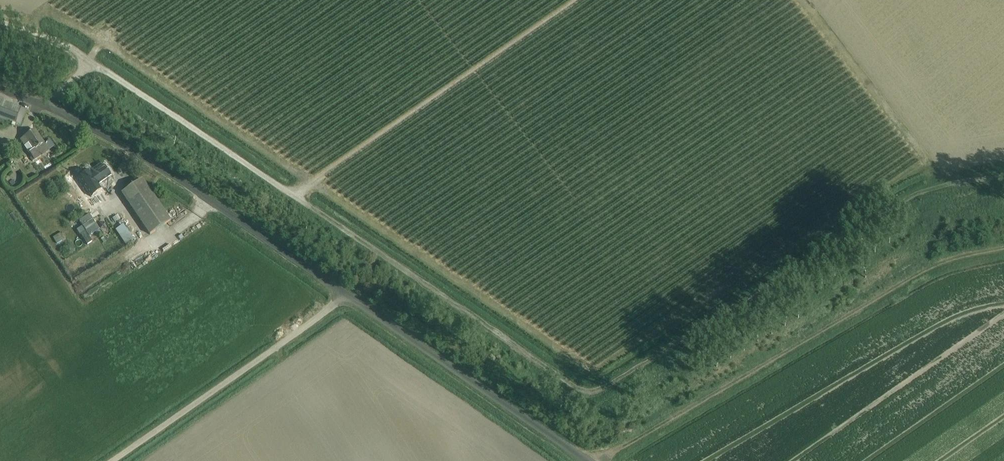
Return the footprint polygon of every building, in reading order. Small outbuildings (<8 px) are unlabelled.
[(12,123),(15,124),(20,126),(25,111),(0,101),(0,119),(12,123)] [(35,131),(24,138),(28,144),(25,146),(29,153),(32,157),(30,159),(32,162),(34,161),(48,151),(44,145),(44,144),(35,131)] [(99,186),(110,178),(103,168),(74,188),(78,195),(85,191),(84,189),(87,187),(93,195),(101,190),(99,186)] [(13,179),(8,182),(12,187),(17,183),(13,179)] [(142,180),(121,194),(149,235),(170,221),(142,180)] [(89,215),(78,222),(82,227),(83,228),(85,232),(80,235),(87,245),(92,242),(88,237),(99,230),(89,215)] [(123,225),(115,230),(118,235),(126,230),(123,225)] [(48,235),(52,242),(54,241),(60,252),(70,247),(64,236),(60,238),(56,230),(48,235)] [(284,307),(280,313),(287,317),(291,311),(284,307)] [(276,335),(278,340),(285,337),(283,332),(276,335)]
